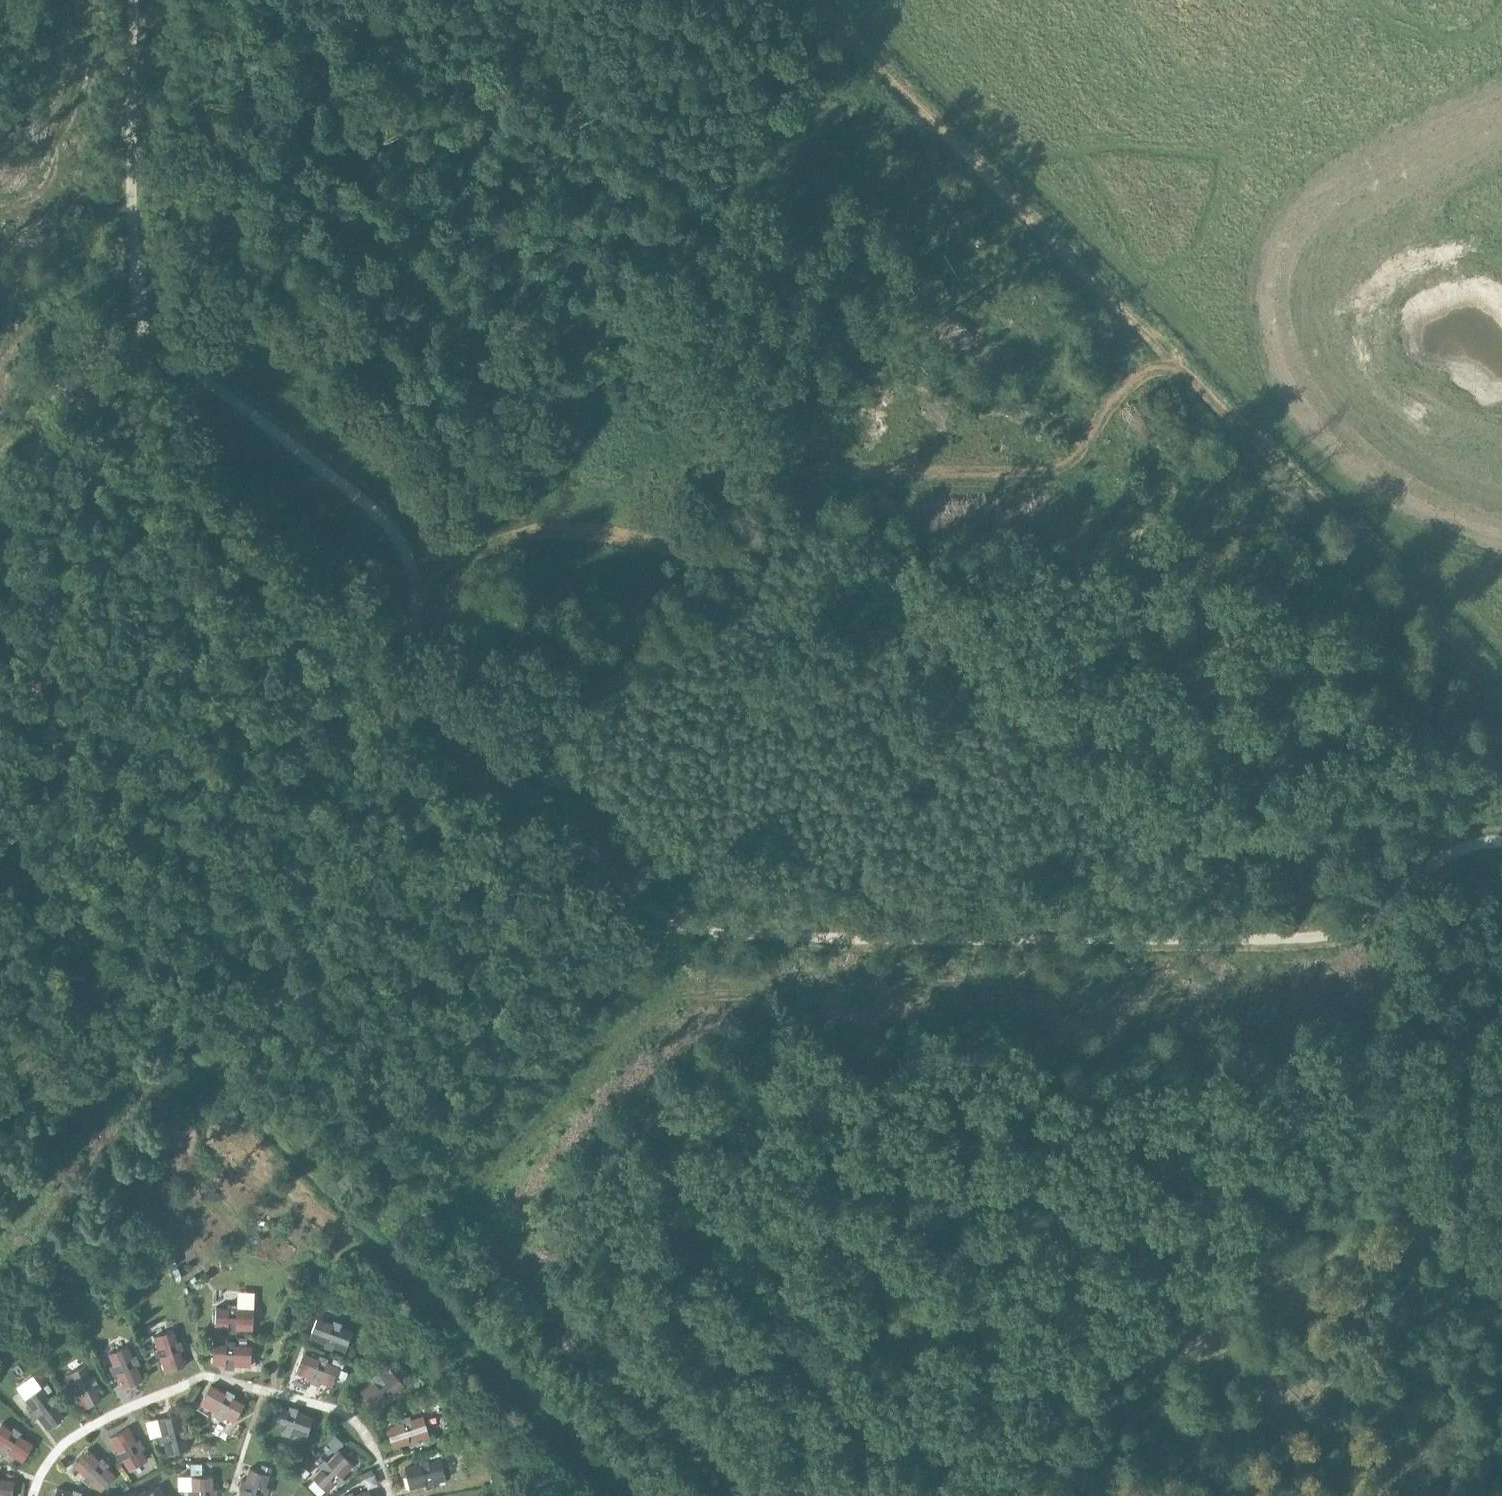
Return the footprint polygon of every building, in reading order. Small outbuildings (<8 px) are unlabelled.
[(215,1328),(228,1329),(227,1333),(236,1333),(236,1329),(253,1330),(254,1309),(237,1309),(238,1305),(229,1304),(229,1308),(216,1308),(215,1328)] [(310,1338),(321,1342),(320,1346),(328,1349),(330,1346),(345,1351),(352,1332),(337,1326),(339,1323),(330,1319),(329,1323),(317,1319),(310,1338)] [(158,1349),(154,1350),(157,1358),(160,1357),(165,1373),(185,1367),(180,1351),(184,1350),(181,1341),(178,1342),(174,1331),(154,1337),(158,1349)] [(213,1365),(226,1366),(225,1369),(234,1370),(234,1366),(251,1367),(252,1346),(235,1345),(236,1341),(227,1341),(227,1345),(214,1344),(213,1365)] [(114,1366),(110,1367),(114,1375),(117,1374),(124,1389),(143,1381),(137,1366),(140,1364),(137,1356),(133,1358),(128,1346),(109,1354),(114,1366)] [(308,1378),(306,1381),(314,1384),(316,1381),(331,1387),(339,1367),(323,1361),(325,1358),(316,1355),(315,1358),(303,1354),(296,1373),(308,1378)] [(72,1386),(68,1388),(72,1396),(76,1394),(83,1409),(102,1400),(95,1385),(98,1384),(94,1376),(91,1377),(85,1366),(67,1375),(72,1386)] [(361,1393),(374,1409),(387,1398),(390,1401),(396,1396),(394,1393),(404,1385),(390,1369),(381,1377),(378,1374),(372,1379),(374,1382),(361,1393)] [(201,1404),(215,1412),(213,1415),(221,1420),(223,1416),(234,1423),(244,1405),(233,1398),(235,1395),(228,1390),(226,1394),(211,1386),(201,1404)] [(33,1410),(30,1413),(35,1420),(38,1418),(48,1431),(64,1418),(55,1405),(58,1403),(52,1396),(49,1398),(42,1388),(25,1400),(33,1410)] [(270,1427),(286,1432),(285,1435),(293,1438),(294,1434),(306,1438),(313,1418),(301,1414),(302,1411),(294,1408),(293,1412),(277,1407),(270,1427)] [(161,1431),(157,1432),(159,1441),(163,1440),(167,1456),(188,1451),(183,1435),(187,1434),(185,1425),(181,1426),(178,1414),(158,1419),(161,1431)] [(387,1428),(393,1448),(409,1443),(410,1447),(418,1444),(417,1440),(429,1436),(423,1417),(411,1420),(410,1417),(401,1419),(402,1423),(387,1428)] [(1,1448),(0,1449),(0,1452),(6,1456),(8,1453),(22,1462),(33,1445),(20,1436),(22,1433),(14,1428),(12,1431),(2,1424),(0,1427),(0,1448),(1,1448)] [(117,1449),(114,1451),(118,1459),(121,1457),(130,1471),(148,1460),(139,1446),(143,1444),(138,1437),(135,1439),(129,1428),(111,1438),(117,1449)] [(479,1435),(466,1440),(469,1451),(483,1447),(479,1435)] [(74,1465),(83,1474),(80,1477),(86,1483),(89,1480),(101,1491),(115,1476),(103,1465),(106,1462),(100,1456),(97,1459),(88,1450),(74,1465)] [(312,1478),(327,1492),(336,1484),(339,1486),(345,1480),(342,1477),(354,1466),(339,1451),(327,1463),(325,1460),(318,1466),(321,1469),(312,1478)] [(405,1469),(410,1490),(426,1485),(427,1489),(435,1487),(434,1483),(446,1480),(441,1460),(429,1463),(428,1459),(419,1461),(420,1465),(405,1469)] [(263,1495),(265,1495),(267,1495),(270,1488),(266,1487),(270,1475),(250,1469),(246,1481),(242,1480),(240,1488),(243,1489),(241,1495),(263,1495)] [(189,1490),(189,1495),(217,1495),(217,1489),(213,1489),(213,1477),(192,1477),(192,1490),(189,1490)] [(14,1482),(0,1479),(0,1495),(12,1495),(14,1482)] [(160,1486),(144,1495),(165,1495),(160,1486)]
